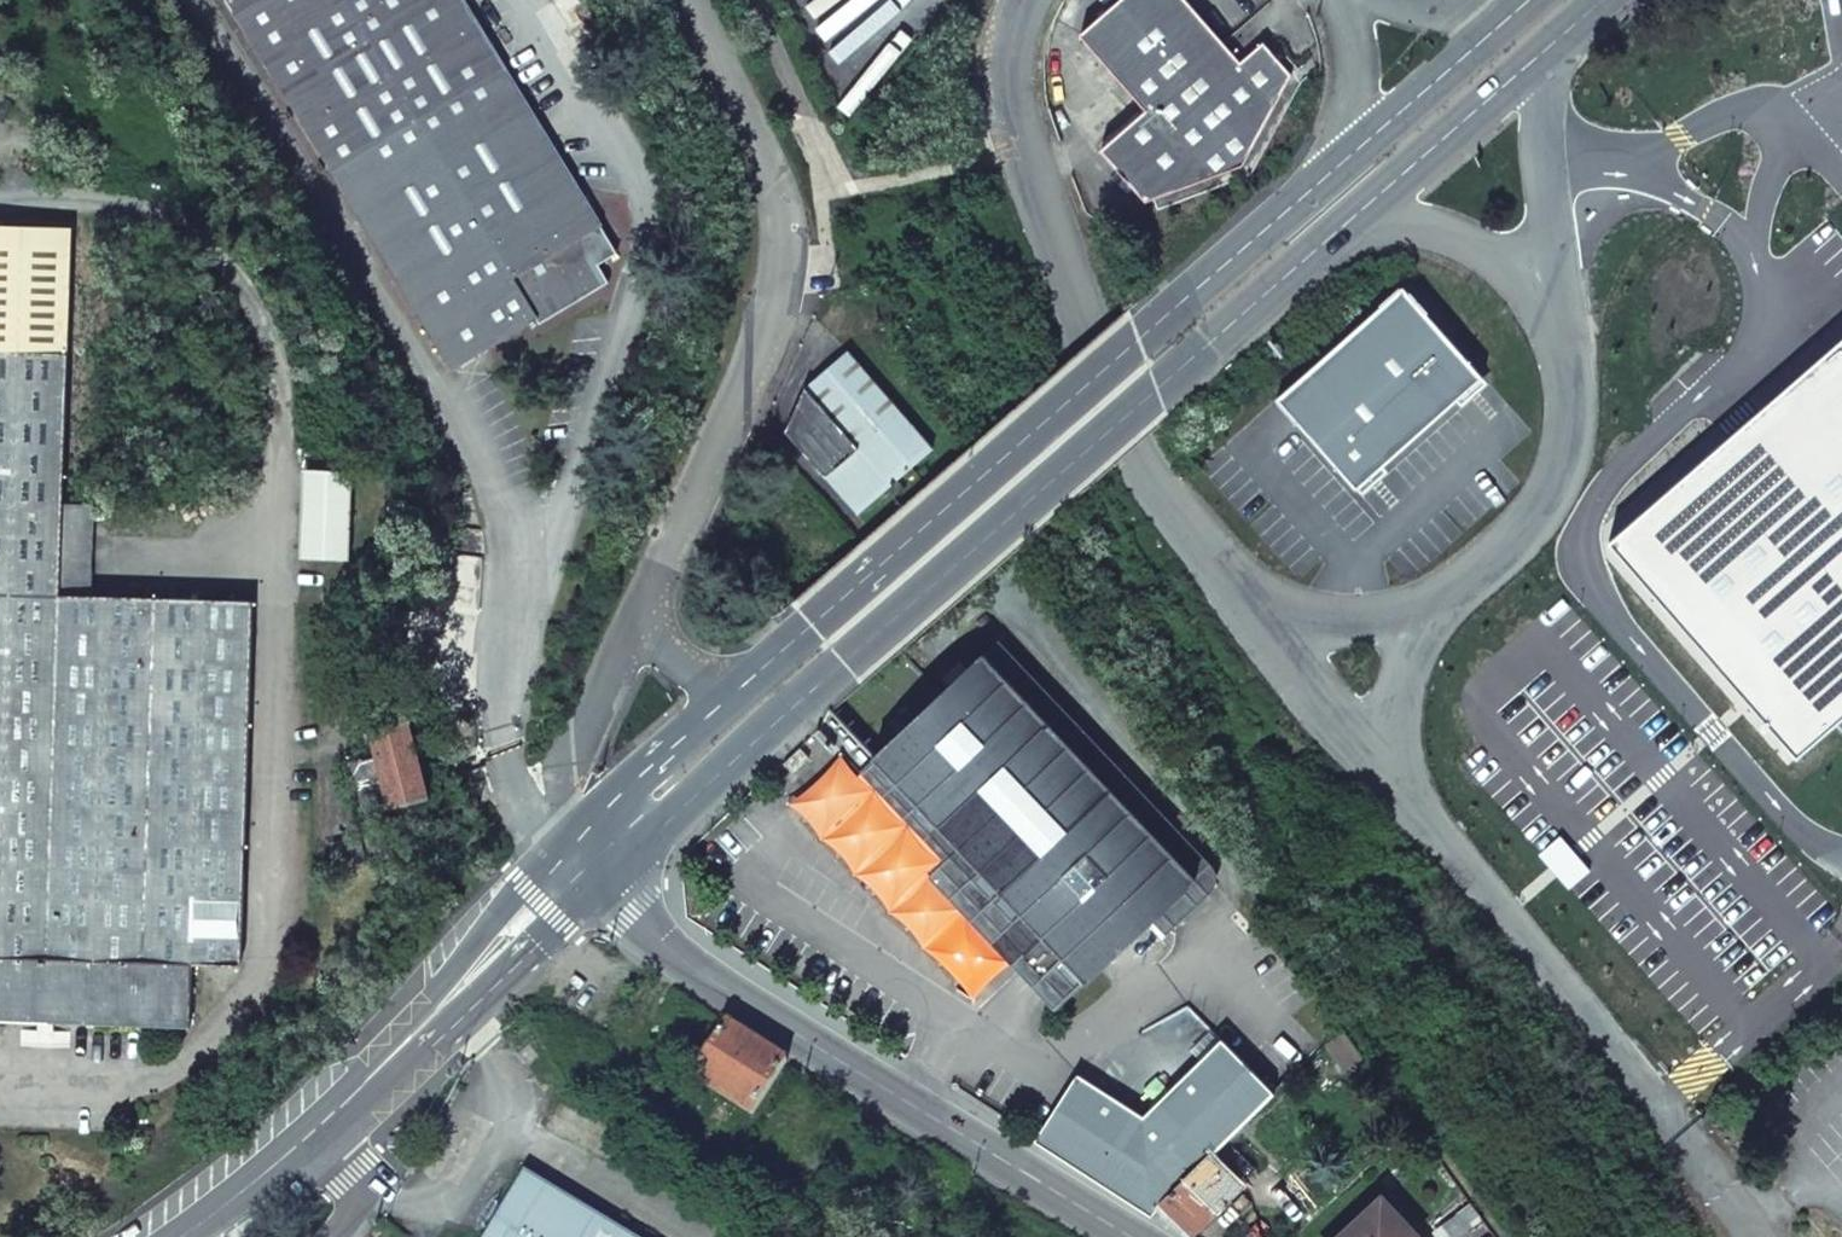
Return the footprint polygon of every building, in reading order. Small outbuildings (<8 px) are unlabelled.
[(464,0),(226,0),(430,330),(453,371),(538,319),(542,324),(609,283),(598,265),(618,253),(595,213),(464,0)] [(1187,0),(1120,0),(1080,34),(1146,110),(1100,150),(1146,202),(1243,166),(1291,75),(1263,42),(1240,62),(1187,0)] [(190,1027),(191,963),(240,965),(253,601),(90,595),(60,594),(62,504),(71,234),(0,232),(0,1021),(190,1027)] [(1111,233),(1100,237),(1106,256),(1117,252),(1111,233)] [(1402,288),(1276,404),(1357,491),(1483,374),(1402,288)] [(1609,540),(1799,756),(1841,719),(1841,337),(1609,540)] [(933,449),(848,352),(807,387),(860,449),(827,477),(859,515),(933,449)] [(787,430),(827,477),(860,449),(807,387),(787,430)] [(350,558),(354,471),(305,469),(301,557),(350,558)] [(90,595),(93,505),(62,504),(60,594),(90,595)] [(873,758),(940,828),(960,849),(945,863),(944,864),(1049,975),(1065,960),(1086,983),(1198,878),(985,653),(873,758)] [(352,760),(364,812),(430,796),(412,718),(372,727),(377,753),(352,760)] [(790,803),(974,998),(1011,962),(929,872),(943,860),(859,773),(841,754),(790,803)] [(943,860),(945,863),(960,849),(940,828),(873,758),(859,773),(943,860)] [(1035,1141),(1152,1215),(1161,1202),(1211,1152),(1226,1137),(1240,1123),(1273,1090),(1222,1041),(1160,1105),(1145,1094),(1132,1111),(1077,1075),(1035,1141)] [(1226,1137),(1211,1152),(1242,1182),(1256,1168),(1226,1137)] [(1211,1152),(1161,1202),(1192,1232),(1242,1182),(1211,1152)] [(542,1177),(506,1236),(641,1236),(542,1177)] [(1340,1236),(1417,1236),(1381,1198),(1340,1236)]
